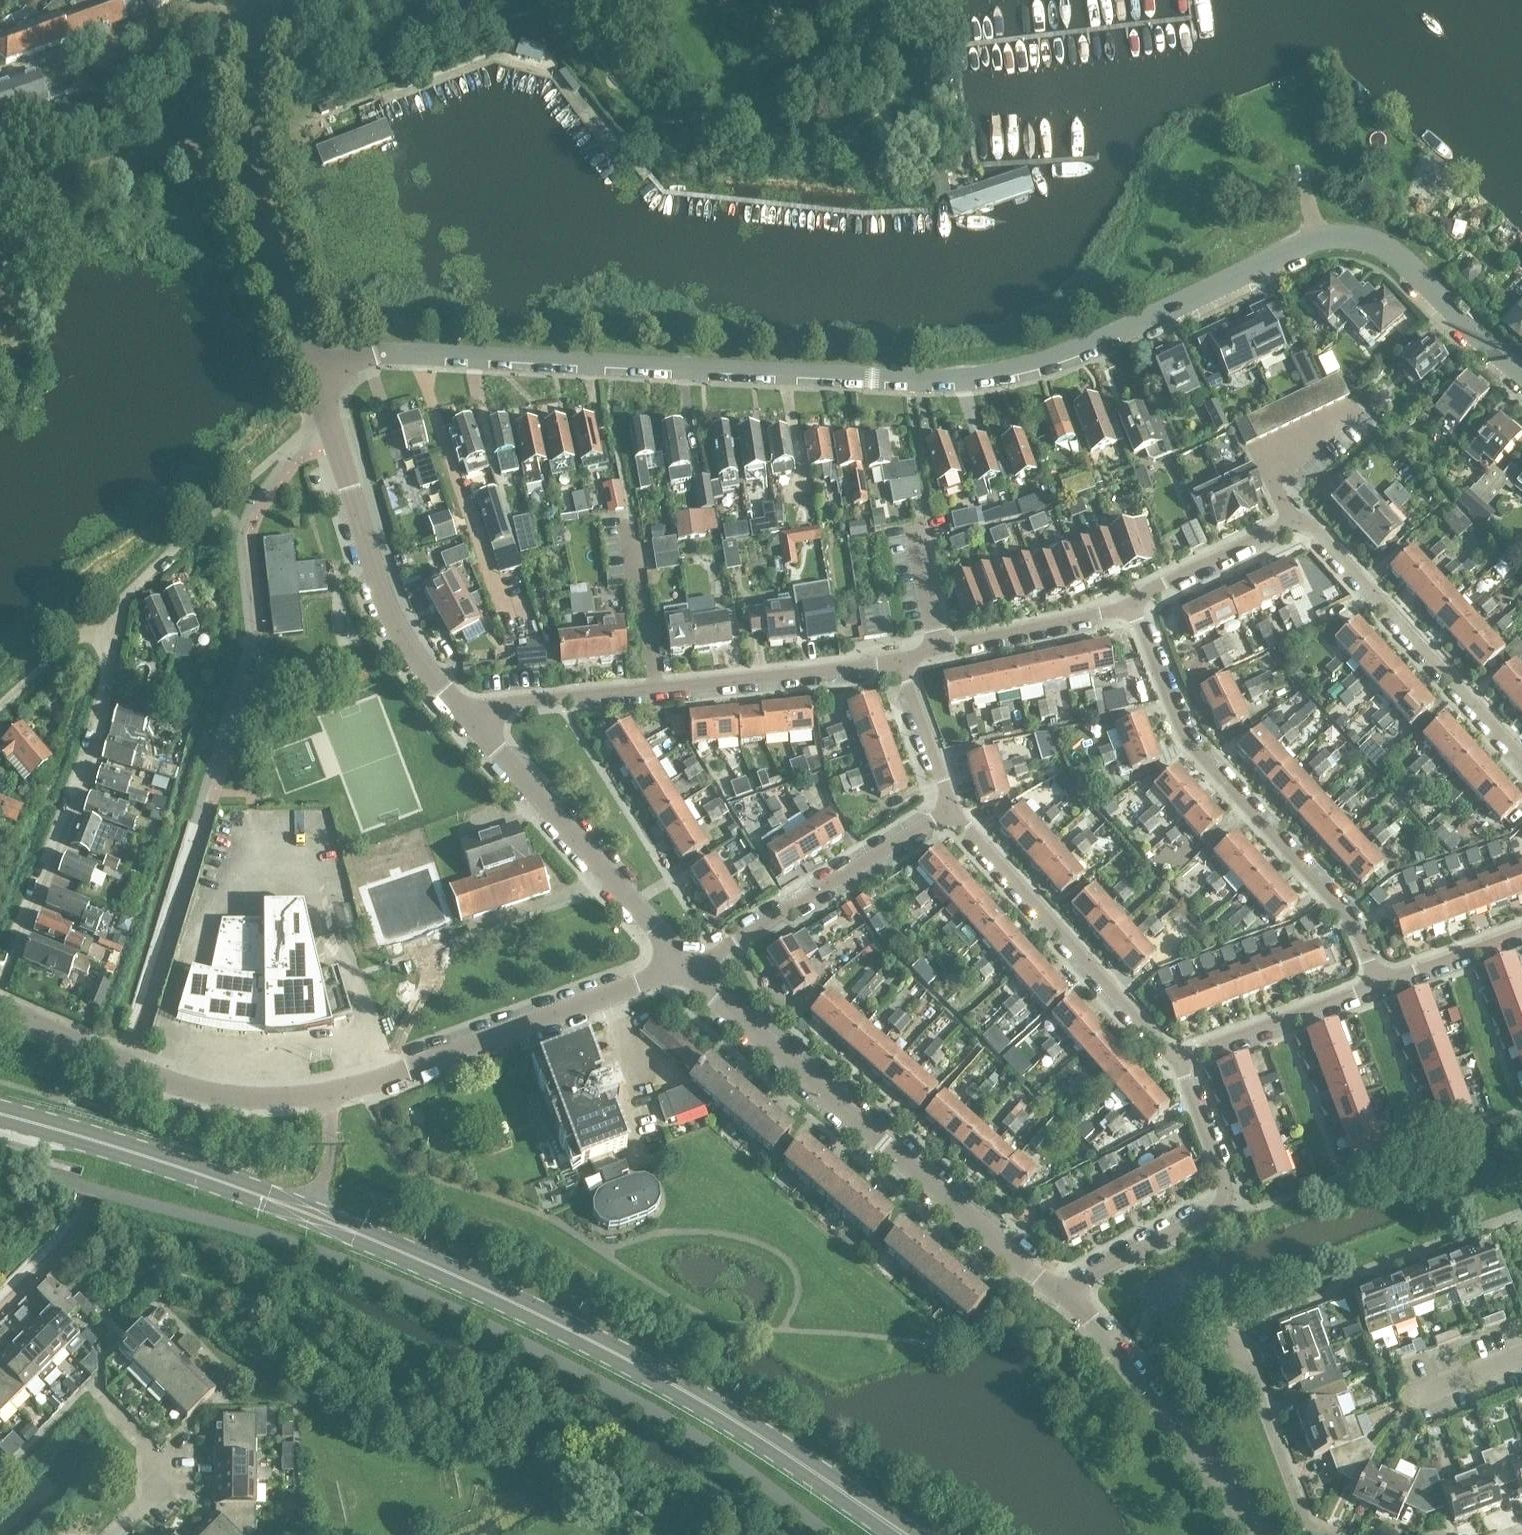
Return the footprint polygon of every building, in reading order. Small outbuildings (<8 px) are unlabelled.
[(68,39),(127,18),(120,0),(100,0),(59,15),(68,39)] [(127,18),(148,10),(144,0),(120,0),(127,18)] [(148,10),(175,0),(144,0),(148,10)] [(68,39),(59,15),(40,22),(27,8),(0,23),(0,58),(5,62),(68,39)] [(948,35),(939,36),(941,51),(950,50),(948,35)] [(545,48),(522,41),(517,56),(540,63),(545,48)] [(36,70),(0,82),(0,96),(7,116),(47,103),(36,70)] [(384,120),(317,147),(323,163),(391,136),(384,120)] [(957,150),(943,150),(943,163),(957,164),(957,150)] [(951,194),(943,166),(930,170),(936,199),(951,194)] [(947,197),(954,217),(1035,189),(1028,169),(947,197)] [(1464,280),(1475,276),(1477,266),(1471,261),(1461,264),(1458,275),(1464,280)] [(1338,333),(1348,324),(1348,323),(1359,313),(1348,301),(1361,290),(1346,274),(1335,284),(1329,278),(1306,299),(1338,333)] [(1366,286),(1361,290),(1348,301),(1359,313),(1348,323),(1348,324),(1369,346),(1403,316),(1382,293),(1376,298),(1366,286)] [(1251,319),(1240,324),(1258,362),(1282,351),(1271,326),(1283,320),(1273,300),(1247,312),(1251,319)] [(1502,325),(1521,342),(1521,301),(1502,325)] [(1227,378),(1258,362),(1240,324),(1229,329),(1225,322),(1195,336),(1204,356),(1215,351),(1227,378)] [(1446,359),(1427,338),(1400,362),(1419,383),(1446,359)] [(1155,393),(1164,412),(1175,407),(1172,402),(1197,390),(1177,345),(1152,357),(1166,388),(1155,393)] [(1336,372),(1324,378),(1335,400),(1347,394),(1336,372)] [(1487,391),(1465,373),(1434,410),(1443,419),(1446,416),(1457,425),(1487,391)] [(1335,400),(1324,378),(1313,384),(1324,406),(1335,400)] [(1313,384),(1302,389),(1312,411),(1324,406),(1313,384)] [(1312,411),(1302,389),(1291,395),(1301,416),(1312,411)] [(1291,395),(1280,400),(1290,422),(1301,416),(1291,395)] [(1121,439),(1115,423),(1106,427),(1095,397),(1073,406),(1090,451),(1121,439)] [(1215,430),(1227,424),(1215,400),(1203,406),(1215,430)] [(1290,422),(1280,400),(1269,405),(1279,427),(1290,422)] [(1073,437),(1059,401),(1040,408),(1050,435),(1060,431),(1063,441),(1073,437)] [(1269,405),(1258,411),(1268,432),(1279,427),(1269,405)] [(1172,451),(1157,416),(1145,421),(1139,406),(1117,415),(1133,452),(1144,448),(1148,457),(1153,459),(1172,451)] [(1268,432),(1258,411),(1245,417),(1255,439),(1268,432)] [(662,415),(663,422),(686,421),(686,413),(662,415)] [(426,446),(421,430),(416,415),(396,421),(406,452),(411,451),(418,470),(414,472),(419,488),(437,483),(425,447),(426,446)] [(604,441),(597,443),(590,416),(572,420),(583,468),(609,462),(604,441)] [(1520,434),(1499,416),(1468,452),(1479,461),(1483,456),(1493,465),(1520,434)] [(469,475),(488,469),(471,417),(451,424),(469,475)] [(1245,444),(1255,439),(1245,417),(1234,422),(1245,444)] [(572,457),(562,418),(543,422),(553,461),(572,457)] [(506,420),(487,424),(494,454),(504,452),(506,460),(515,458),(506,420)] [(543,460),(533,420),(515,425),(524,464),(520,465),(525,485),(540,481),(535,462),(543,460)] [(654,455),(648,421),(629,425),(640,489),(650,488),(645,457),(654,455)] [(680,424),(662,427),(671,483),(689,480),(680,424)] [(729,426),(711,429),(719,481),(711,483),(713,499),(723,498),(721,490),(739,487),(729,426)] [(764,468),(758,428),(738,431),(744,471),(764,468)] [(794,469),(788,430),(768,433),(774,472),(794,469)] [(838,482),(835,462),(831,462),(826,432),(806,436),(811,466),(821,464),(823,479),(829,478),(830,484),(838,482)] [(1034,469),(1020,432),(1001,439),(1016,475),(1034,469)] [(867,505),(855,434),(835,437),(839,461),(835,462),(838,482),(839,484),(841,484),(841,480),(842,480),(840,467),(848,466),(849,477),(847,477),(851,507),(861,506),(863,524),(869,523),(867,505)] [(893,502),(920,497),(914,462),(898,464),(897,459),(889,460),(884,435),(864,438),(870,468),(881,467),(884,483),(890,482),(893,502)] [(963,487),(944,436),(926,443),(943,493),(963,487)] [(989,495),(983,479),(998,473),(983,436),(964,443),(974,471),(968,473),(977,499),(989,495)] [(1252,491),(1262,487),(1251,463),(1220,478),(1238,515),(1250,510),(1249,508),(1258,504),(1252,491)] [(1147,474),(1145,469),(1136,472),(1138,478),(1147,474)] [(1095,490),(1089,475),(1062,485),(1067,500),(1095,490)] [(708,478),(694,480),(699,509),(713,507),(708,478)] [(1238,515),(1220,478),(1190,493),(1201,516),(1210,511),(1216,524),(1226,519),(1227,521),(1238,515)] [(1359,531),(1383,509),(1355,479),(1332,499),(1341,510),(1340,511),(1359,531)] [(626,507),(621,482),(603,486),(608,511),(626,507)] [(1391,501),(1402,491),(1396,484),(1385,494),(1391,501)] [(1470,511),(1479,500),(1484,494),(1474,485),(1459,502),(1470,511)] [(1050,506),(1056,504),(1050,489),(1044,491),(1050,506)] [(475,496),(490,544),(510,538),(495,490),(475,496)] [(589,491),(584,492),(588,511),(593,510),(589,491)] [(1391,501),(1398,508),(1409,498),(1402,491),(1391,501)] [(576,514),(588,511),(584,492),(572,494),(576,514)] [(1082,500),(1074,503),(1079,516),(1086,513),(1082,500)] [(1491,510),(1479,500),(1470,511),(1469,512),(1481,522),(1491,510)] [(1021,512),(1016,501),(1009,504),(1013,514),(1021,512)] [(1072,519),(1079,516),(1074,503),(1067,506),(1072,519)] [(951,514),(954,530),(978,525),(974,509),(951,514)] [(1383,509),(1359,531),(1377,550),(1401,529),(1383,509)] [(707,534),(704,510),(676,514),(679,539),(707,534)] [(436,542),(455,536),(448,513),(428,519),(436,542)] [(776,515),(748,520),(751,536),(779,531),(776,515)] [(1044,515),(1036,518),(1041,530),(1049,528),(1044,515)] [(1034,533),(1041,530),(1036,518),(1029,521),(1034,533)] [(1109,531),(1122,569),(1157,556),(1143,519),(1109,531)] [(1195,521),(1180,528),(1190,551),(1206,543),(1195,521)] [(1004,526),(997,529),(1002,542),(1009,539),(1004,526)] [(562,527),(550,529),(554,548),(566,545),(562,527)] [(520,552),(537,548),(533,528),(515,532),(520,552)] [(994,545),(1002,542),(997,529),(989,532),(994,545)] [(799,531),(780,534),(785,566),(797,564),(794,544),(801,543),(799,531)] [(1109,531),(1089,539),(1103,576),(1122,569),(1109,531)] [(969,548),(964,535),(956,538),(961,551),(969,548)] [(651,540),(654,555),(677,551),(675,536),(651,540)] [(326,591),(323,563),(294,565),(291,537),(262,540),(272,636),(301,633),(297,595),(326,591)] [(490,544),(492,550),(511,544),(510,538),(490,544)] [(961,551),(956,538),(949,541),(954,554),(961,551)] [(741,566),(737,539),(723,541),(727,568),(741,566)] [(1083,584),(1103,576),(1089,539),(1069,546),(1083,584)] [(1445,548),(1438,541),(1429,550),(1435,557),(1445,548)] [(463,546),(440,554),(446,568),(468,560),(463,546)] [(1083,584),(1069,546),(1050,554),(1064,591),(1083,584)] [(1404,585),(1427,565),(1412,547),(1389,568),(1404,585)] [(680,565),(677,551),(654,555),(656,569),(680,565)] [(1064,591),(1050,554),(1032,560),(1043,593),(1045,598),(1064,591)] [(1043,593),(1032,560),(1030,555),(1010,563),(1024,600),(1043,593)] [(1444,567),(1450,574),(1460,565),(1454,558),(1444,567)] [(1290,559),(1267,570),(1280,595),(1302,585),(1290,559)] [(1010,563),(992,570),(1003,601),(1005,607),(1024,600),(1010,563)] [(983,609),(1003,601),(992,570),(989,564),(969,571),(983,609)] [(1404,585),(1419,601),(1442,581),(1427,565),(1404,585)] [(1466,571),(1460,565),(1450,574),(1456,580),(1466,571)] [(1248,582),(1247,583),(1258,605),(1259,605),(1280,595),(1267,570),(1247,580),(1248,582)] [(965,616),(983,609),(969,571),(951,578),(965,616)] [(436,613),(465,597),(452,573),(423,589),(436,613)] [(1419,601),(1434,618),(1456,598),(1442,581),(1419,601)] [(828,583),(792,589),(800,635),(806,634),(807,640),(836,635),(828,583)] [(1226,593),(1237,616),(1239,619),(1261,609),(1259,605),(1258,605),(1247,583),(1226,593)] [(198,629),(181,589),(163,597),(180,636),(198,629)] [(1225,590),(1204,601),(1216,626),(1237,616),(1226,593),(1225,590)] [(1474,600),(1480,607),(1490,598),(1484,591),(1474,600)] [(465,597),(436,613),(449,637),(478,622),(471,609),(481,604),(475,593),(465,598),(465,597)] [(589,595),(579,596),(581,615),(592,614),(589,595)] [(571,616),(581,615),(579,596),(569,598),(571,616)] [(174,650),(176,639),(160,598),(141,606),(157,643),(160,641),(163,648),(174,650)] [(1434,618),(1449,635),(1471,615),(1456,598),(1434,618)] [(1496,605),(1490,598),(1480,607),(1486,614),(1496,605)] [(687,605),(694,648),(695,650),(719,646),(719,643),(731,641),(727,616),(718,617),(716,605),(701,608),(700,600),(687,602),(687,605)] [(1193,637),(1216,626),(1204,601),(1182,611),(1193,637)] [(790,603),(763,607),(748,609),(752,634),(767,632),(768,643),(795,639),(790,603)] [(892,634),(887,604),(858,608),(863,638),(892,634)] [(1294,604),(1285,607),(1292,622),(1301,618),(1294,604)] [(694,648),(687,605),(663,609),(670,652),(673,651),(673,654),(685,652),(684,650),(694,648)] [(1297,633),(1292,622),(1285,607),(1278,611),(1290,636),(1297,633)] [(844,613),(846,624),(856,622),(855,612),(844,613)] [(586,631),(584,631),(587,661),(614,658),(613,653),(625,651),(621,615),(585,620),(586,631)] [(1449,635),(1463,651),(1486,632),(1471,615),(1449,635)] [(1511,622),(1505,615),(1495,624),(1501,631),(1511,622)] [(1336,638),(1351,656),(1373,636),(1357,619),(1336,638)] [(1265,621),(1257,625),(1268,647),(1276,643),(1272,636),(1273,636),(1265,621)] [(584,631),(581,632),(557,635),(560,664),(587,661),(584,631)] [(1501,649),(1486,632),(1463,651),(1479,669),(1501,649)] [(1228,635),(1220,638),(1232,664),(1239,661),(1234,650),(1235,649),(1228,635)] [(1351,656),(1366,672),(1388,653),(1373,636),(1351,656)] [(545,645),(545,637),(521,638),(521,646),(545,645)] [(1507,656),(1521,642),(1517,637),(1502,650),(1507,656)] [(1224,668),(1232,664),(1220,638),(1202,647),(1208,661),(1219,656),(1224,668)] [(176,639),(174,650),(173,655),(187,658),(190,642),(176,639)] [(1083,646),(1089,673),(1113,668),(1107,641),(1083,646)] [(1507,656),(1512,662),(1521,653),(1521,642),(1507,656)] [(1089,673),(1083,646),(1059,651),(1065,678),(1089,673)] [(516,649),(518,668),(546,666),(545,647),(516,649)] [(1036,656),(1042,683),(1065,678),(1059,651),(1036,656)] [(1366,672),(1382,689),(1403,670),(1388,653),(1366,672)] [(1042,683),(1036,656),(1013,661),(1019,688),(1042,683)] [(1335,657),(1326,666),(1332,673),(1342,664),(1335,657)] [(1019,688),(1013,661),(989,666),(995,694),(1019,688)] [(1505,699),(1521,684),(1521,674),(1512,662),(1490,682),(1505,699)] [(995,694),(989,666),(966,671),(972,699),(995,694)] [(1382,689),(1397,706),(1418,686),(1403,670),(1382,689)] [(972,699),(966,671),(942,676),(948,704),(972,699)] [(1340,683),(1347,690),(1356,681),(1350,674),(1340,683)] [(1210,710),(1237,697),(1227,676),(1200,689),(1210,710)] [(1248,692),(1259,687),(1263,685),(1259,676),(1244,684),(1248,692)] [(1363,687),(1356,681),(1347,690),(1353,696),(1363,687)] [(1520,716),(1521,714),(1521,684),(1505,699),(1520,716)] [(1418,686),(1397,706),(1412,723),(1434,703),(1418,686)] [(1263,694),(1259,687),(1248,692),(1252,699),(1263,694)] [(1100,688),(1092,690),(1094,701),(1103,700),(1100,688)] [(1086,703),(1094,701),(1092,690),(1083,692),(1086,703)] [(179,698),(165,695),(163,705),(177,708),(179,698)] [(848,704),(856,727),(882,718),(874,695),(848,704)] [(1237,697),(1210,710),(1221,731),(1247,718),(1237,697)] [(1052,698),(1044,700),(1047,715),(1056,714),(1052,698)] [(136,710),(139,710),(160,715),(162,706),(139,700),(136,710)] [(1039,717),(1047,715),(1044,700),(1036,702),(1039,717)] [(812,730),(809,702),(784,705),(787,733),(812,730)] [(1309,703),(1300,711),(1307,718),(1316,710),(1309,703)] [(787,733),(784,705),(761,707),(761,711),(764,735),(787,733)] [(123,735),(132,737),(135,729),(141,731),(146,714),(115,706),(110,723),(125,726),(123,735)] [(1371,716),(1377,723),(1387,714),(1381,707),(1371,716)] [(1005,708),(997,710),(999,721),(1008,720),(1005,708)] [(740,738),(737,713),(736,710),(713,713),(716,741),(740,738)] [(991,723),(999,721),(997,710),(989,712),(991,723)] [(740,742),(764,739),(764,735),(761,711),(737,713),(740,738),(740,742)] [(713,713),(688,716),(691,743),(716,741),(713,713)] [(1393,721),(1387,714),(1377,723),(1383,730),(1393,721)] [(973,715),(964,717),(966,729),(975,727),(973,715)] [(1124,748),(1151,738),(1142,716),(1116,726),(1124,748)] [(1423,736),(1439,753),(1461,734),(1445,716),(1423,736)] [(672,719),(673,727),(684,726),(683,717),(672,719)] [(856,727),(864,750),(890,740),(882,718),(856,727)] [(1285,738),(1293,730),(1297,727),(1290,720),(1278,731),(1285,738)] [(0,748),(0,754),(6,761),(12,756),(30,777),(53,758),(22,723),(0,741),(4,745),(0,748)] [(605,738),(618,759),(642,744),(628,723),(605,738)] [(829,737),(833,736),(844,732),(841,723),(826,729),(829,737)] [(685,734),(684,726),(673,727),(673,736),(685,734)] [(1239,748),(1254,765),(1276,746),(1260,729),(1239,748)] [(1052,730),(1036,733),(1043,760),(1058,756),(1052,730)] [(1299,736),(1293,730),(1285,738),(1290,744),(1299,736)] [(847,740),(844,732),(833,736),(836,744),(847,740)] [(1439,753),(1454,770),(1476,750),(1461,734),(1439,753)] [(132,737),(123,735),(120,743),(107,739),(102,758),(157,776),(160,768),(133,760),(137,748),(130,746),(132,737)] [(1151,738),(1124,748),(1133,770),(1159,759),(1151,738)] [(864,750),(872,772),(899,763),(890,740),(864,750)] [(654,764),(642,744),(618,759),(631,779),(654,764)] [(1097,748),(1100,756),(1111,752),(1108,744),(1097,748)] [(1254,765),(1270,782),(1291,763),(1276,746),(1254,765)] [(1379,748),(1368,758),(1376,767),(1387,757),(1379,748)] [(973,780),(1001,772),(994,749),(967,758),(973,780)] [(1309,765),(1315,772),(1332,756),(1326,750),(1309,765)] [(1469,787),(1491,767),(1476,750),(1454,770),(1469,787)] [(1114,760),(1111,752),(1100,756),(1103,764),(1114,760)] [(1415,775),(1421,769),(1430,761),(1424,754),(1409,768),(1415,775)] [(804,755),(796,758),(802,772),(809,770),(804,755)] [(1337,762),(1332,756),(1315,772),(1320,778),(1337,762)] [(682,763),(686,771),(697,764),(692,757),(682,763)] [(1009,760),(1012,769),(1024,765),(1021,757),(1009,760)] [(802,772),(796,758),(789,761),(794,775),(802,772)] [(1435,767),(1430,761),(1421,769),(1427,775),(1435,767)] [(907,786),(899,763),(872,772),(881,795),(907,786)] [(1270,782),(1285,799),(1306,780),(1291,763),(1270,782)] [(631,779),(644,799),(667,784),(654,764),(631,779)] [(697,764),(686,771),(683,773),(687,780),(701,772),(697,764)] [(129,800),(145,805),(149,794),(129,787),(132,776),(101,765),(95,785),(130,796),(129,800)] [(1026,773),(1024,765),(1012,769),(1014,777),(1026,773)] [(1153,786),(1168,804),(1190,784),(1175,767),(1153,786)] [(1469,787),(1484,803),(1506,784),(1491,767),(1469,787)] [(839,776),(841,784),(861,777),(858,769),(839,776)] [(762,787),(769,784),(764,770),(757,772),(762,787)] [(1001,772),(973,780),(979,802),(1007,794),(1001,772)] [(745,776),(738,779),(743,794),(751,791),(745,776)] [(863,784),(861,777),(841,784),(844,791),(863,784)] [(743,794),(738,779),(731,782),(736,796),(743,794)] [(1285,799),(1300,816),(1321,796),(1306,780),(1285,799)] [(667,784),(644,799),(656,819),(680,804),(667,784)] [(1168,804),(1183,821),(1205,801),(1190,784),(1168,804)] [(1506,784),(1484,803),(1500,821),(1521,801),(1506,784)] [(1346,805),(1355,797),(1358,794),(1352,787),(1340,798),(1346,805)] [(1461,795),(1454,788),(1446,796),(1453,804),(1461,795)] [(83,811),(132,830),(135,822),(124,817),(128,807),(90,792),(83,811)] [(801,796),(793,801),(802,815),(810,810),(801,796)] [(1300,816),(1315,832),(1336,813),(1321,796),(1300,816)] [(1361,803),(1355,797),(1346,805),(1351,811),(1361,803)] [(15,822),(21,806),(0,799),(0,816),(15,822)] [(701,808),(706,816),(720,807),(715,800),(701,808)] [(878,801),(861,808),(866,820),(882,811),(878,801)] [(1220,818),(1205,801),(1183,821),(1199,838),(1220,818)] [(656,819),(669,839),(693,824),(680,804),(656,819)] [(724,815),(720,807),(706,816),(711,823),(724,815)] [(1000,825),(1015,843),(1037,824),(1021,807),(1000,825)] [(1045,816),(1051,822),(1059,814),(1054,808),(1045,816)] [(774,815),(774,816),(781,827),(788,823),(780,811),(774,815)] [(1136,821),(1142,827),(1153,818),(1147,811),(1136,821)] [(829,812),(808,825),(823,849),(843,836),(829,812)] [(1315,832),(1330,849),(1352,830),(1336,813),(1315,832)] [(81,816),(70,845),(99,856),(106,836),(122,842),(125,833),(81,816)] [(774,832),(781,827),(774,816),(766,821),(774,832)] [(1158,824),(1153,818),(1142,827),(1148,834),(1158,824)] [(1376,838),(1385,830),(1389,827),(1382,821),(1370,832),(1376,838)] [(693,824),(669,839),(682,860),(706,845),(693,824)] [(738,833),(733,824),(726,828),(731,837),(738,833)] [(1037,824),(1015,843),(1030,860),(1052,841),(1037,824)] [(788,838),(802,861),(823,849),(808,825),(788,838)] [(1435,832),(1443,841),(1450,834),(1442,825),(1435,832)] [(476,834),(477,839),(460,844),(471,879),(532,859),(527,842),(522,843),(516,826),(496,833),(476,834)] [(1174,829),(1163,838),(1169,845),(1180,835),(1174,829)] [(1367,847),(1352,830),(1330,849),(1346,866),(1367,847)] [(1391,836),(1385,830),(1376,838),(1382,845),(1391,836)] [(1454,830),(1450,834),(1443,841),(1451,849),(1462,839),(1454,830)] [(1069,843),(1075,849),(1084,841),(1078,834),(1069,843)] [(1213,855),(1229,872),(1251,852),(1236,835),(1213,855)] [(802,861),(788,838),(767,851),(782,874),(802,861)] [(1052,841),(1030,860),(1045,877),(1067,857),(1052,841)] [(1090,847),(1084,841),(1075,849),(1081,856),(1090,847)] [(1499,841),(1487,845),(1492,858),(1503,855),(1499,841)] [(917,866),(934,885),(956,866),(939,847),(917,866)] [(1383,864),(1367,847),(1346,866),(1361,883),(1383,864)] [(1478,848),(1466,852),(1470,865),(1482,861),(1478,848)] [(1251,852),(1229,872),(1244,889),(1266,869),(1251,852)] [(737,873),(746,867),(757,861),(752,853),(732,866),(737,873)] [(1457,855),(1445,858),(1449,872),(1461,868),(1457,855)] [(59,874),(88,887),(97,868),(67,856),(59,874)] [(471,879),(461,882),(448,886),(459,920),(548,891),(537,857),(532,859),(471,879)] [(1067,857),(1045,877),(1060,894),(1082,874),(1067,857)] [(690,874),(703,894),(727,879),(714,859),(690,874)] [(761,868),(757,861),(746,867),(751,875),(761,868)] [(1436,861),(1424,865),(1428,879),(1440,875),(1436,861)] [(956,866),(934,885),(950,903),(971,884),(956,866)] [(1414,868),(1403,872),(1407,885),(1419,881),(1414,868)] [(1244,889),(1259,905),(1281,886),(1266,869),(1244,889)] [(1521,894),(1521,873),(1521,869),(1508,873),(1507,869),(1498,872),(1500,876),(1508,899),(1521,894)] [(1205,881),(1210,887),(1219,880),(1213,873),(1205,881)] [(1477,880),(1479,884),(1487,907),(1508,899),(1500,876),(1487,881),(1486,877),(1477,880)] [(727,879),(703,894),(716,915),(740,900),(727,879)] [(1225,886),(1219,880),(1210,887),(1216,894),(1225,886)] [(1111,890),(1117,897),(1127,889),(1120,882),(1111,890)] [(950,903),(966,921),(987,902),(971,884),(950,903)] [(1457,888),(1458,892),(1466,914),(1487,907),(1479,884),(1467,889),(1465,884),(1457,888)] [(1281,886),(1259,905),(1275,923),(1297,903),(1281,886)] [(1087,924),(1109,905),(1117,897),(1111,890),(1103,898),(1093,887),(1071,907),(1087,924)] [(1379,887),(1370,895),(1380,906),(1389,898),(1379,887)] [(1132,895),(1127,889),(1117,897),(1123,903),(1132,895)] [(100,921),(96,916),(86,912),(89,904),(52,890),(46,906),(83,920),(80,927),(95,933),(100,921)] [(1466,914),(1458,892),(1445,896),(1444,892),(1436,895),(1437,899),(1446,922),(1466,914)] [(863,893),(854,899),(861,910),(870,904),(863,893)] [(923,893),(914,901),(920,908),(929,900),(923,893)] [(1415,903),(1417,907),(1425,929),(1446,922),(1437,899),(1425,904),(1423,900),(1415,903)] [(849,902),(840,908),(847,919),(856,913),(849,902)] [(987,902),(966,921),(982,939),(1003,920),(987,902)] [(1109,905),(1087,924),(1102,941),(1124,921),(1109,905)] [(262,920),(220,920),(208,974),(189,969),(175,1017),(198,1022),(218,1026),(241,1028),(263,1029),(263,1036),(284,1035),(304,1033),(327,1029),(326,1021),(350,1015),(336,968),(312,974),(312,955),(313,954),(304,920),(300,906),(262,906),(262,920)] [(1234,929),(1242,922),(1250,914),(1244,907),(1227,922),(1234,929)] [(1425,929),(1417,907),(1404,911),(1402,907),(1393,911),(1403,937),(1425,929)] [(66,942),(65,945),(87,954),(93,939),(71,930),(73,925),(42,913),(35,930),(66,942)] [(1257,921),(1250,914),(1242,922),(1248,929),(1257,921)] [(1142,925),(1148,931),(1157,922),(1151,916),(1142,925)] [(1318,928),(1309,916),(1299,924),(1308,935),(1318,928)] [(982,939),(998,956),(1019,937),(1003,920),(982,939)] [(1102,941),(1116,958),(1139,938),(1124,921),(1102,941)] [(1163,929),(1157,922),(1148,931),(1154,937),(1163,929)] [(941,931),(947,937),(956,929),(950,923),(941,931)] [(962,936),(956,929),(947,937),(953,944),(962,936)] [(1280,946),(1275,931),(1263,935),(1268,950),(1280,946)] [(33,937),(26,953),(24,959),(68,976),(72,965),(87,971),(92,960),(33,937)] [(1019,937),(998,956),(1014,974),(1035,955),(1019,937)] [(1139,938),(1116,958),(1132,975),(1154,955),(1139,938)] [(766,954),(779,975),(804,960),(791,939),(766,954)] [(1259,953),(1254,939),(1243,943),(1248,957),(1259,953)] [(827,945),(817,952),(821,959),(832,952),(827,945)] [(1238,960),(1233,946),(1221,950),(1226,964),(1238,960)] [(1294,953),(1302,975),(1323,968),(1315,946),(1301,951),(1300,947),(1293,949),(1294,953)] [(1272,957),(1273,961),(1281,983),(1302,975),(1294,953),(1282,958),(1280,954),(1272,957)] [(1217,968),(1211,954),(1200,958),(1205,972),(1217,968)] [(1014,974),(1029,992),(1051,973),(1035,955),(1014,974)] [(1495,988),(1496,992),(1521,983),(1521,974),(1516,958),(1488,968),(1487,965),(1475,969),(1478,977),(1489,973),(1495,988)] [(973,967),(979,974),(988,966),(982,959),(973,967)] [(804,960),(779,975),(792,996),(816,980),(804,960)] [(1195,976),(1190,961),(1179,965),(1184,980),(1195,976)] [(1260,991),(1281,983),(1273,961),(1261,965),(1260,961),(1251,964),(1252,969),(1260,991)] [(930,984),(936,978),(922,962),(915,968),(930,984)] [(994,972),(988,966),(979,974),(985,980),(994,972)] [(851,989),(857,995),(877,974),(870,968),(851,989)] [(1174,983),(1169,969),(1158,973),(1163,987),(1174,983)] [(1230,972),(1231,976),(1239,998),(1260,991),(1252,969),(1240,973),(1238,969),(1230,972)] [(1051,973),(1029,992),(1046,1011),(1067,991),(1051,973)] [(883,980),(877,974),(857,995),(864,1001),(883,980)] [(1210,983),(1218,1006),(1239,998),(1231,976),(1219,981),(1217,977),(1209,980),(1210,983)] [(98,979),(90,1002),(101,1006),(109,984),(98,979)] [(1188,987),(1189,991),(1197,1013),(1218,1006),(1210,983),(1198,988),(1196,984),(1188,987)] [(1496,992),(1495,988),(1483,993),(1486,1000),(1498,996),(1503,1012),(1505,1016),(1521,1009),(1521,983),(1496,992)] [(1176,1021),(1197,1013),(1189,991),(1176,996),(1175,992),(1166,995),(1176,1021)] [(1384,1003),(1387,1010),(1400,1006),(1405,1021),(1407,1025),(1435,1015),(1426,991),(1398,1001),(1397,998),(1384,1003)] [(810,1013),(828,1030),(847,1008),(828,992),(810,1013)] [(1002,1006),(1008,1012),(1020,1002),(1015,995),(1002,1006)] [(1073,997),(1051,1017),(1068,1035),(1089,1016),(1073,997)] [(1026,1008),(1020,1002),(1008,1012),(1013,1019),(1026,1008)] [(828,1030),(846,1045),(865,1024),(847,1008),(828,1030)] [(1495,1024),(1507,1019),(1512,1035),(1514,1039),(1521,1036),(1521,1009),(1505,1016),(1503,1012),(1492,1016),(1495,1024)] [(888,1021),(894,1027),(901,1018),(895,1013),(888,1021)] [(1393,1026),(1396,1034),(1408,1029),(1414,1044),(1415,1048),(1444,1038),(1435,1015),(1407,1025),(1405,1021),(1393,1026)] [(656,1016),(644,1029),(641,1033),(653,1044),(668,1027),(656,1016)] [(1105,1034),(1089,1016),(1068,1035),(1084,1053),(1105,1034)] [(908,1024),(901,1018),(894,1027),(900,1032),(908,1024)] [(846,1045),(864,1061),(883,1040),(865,1024),(846,1045)] [(1295,1035),(1298,1043),(1310,1039),(1316,1054),(1317,1058),(1345,1048),(1336,1024),(1308,1034),(1307,1031),(1295,1035)] [(653,1044),(666,1054),(681,1037),(668,1027),(653,1044)] [(1084,1053),(1099,1071),(1121,1051),(1105,1034),(1084,1053)] [(1512,1035),(1501,1039),(1503,1046),(1515,1042),(1521,1058),(1521,1061),(1521,1036),(1514,1039),(1512,1035)] [(681,1037),(666,1054),(678,1065),(682,1061),(692,1070),(704,1057),(681,1037)] [(923,1054),(930,1060),(938,1051),(944,1044),(937,1038),(923,1054)] [(1401,1049),(1404,1057),(1417,1052),(1423,1068),(1424,1071),(1452,1061),(1444,1038),(1415,1048),(1414,1044),(1401,1049)] [(864,1061),(882,1077),(900,1055),(883,1040),(864,1061)] [(1039,1048),(1045,1054),(1054,1046),(1048,1040),(1039,1048)] [(589,1162),(612,1153),(626,1148),(612,1115),(605,1117),(602,1109),(616,1104),(617,1103),(614,1080),(595,1088),(592,1080),(600,1077),(595,1063),(587,1043),(586,1042),(529,1063),(530,1065),(540,1061),(547,1079),(537,1083),(562,1150),(572,1146),(578,1164),(568,1168),(569,1169),(589,1162)] [(1060,1053),(1054,1046),(1045,1054),(1051,1061),(1060,1053)] [(1326,1081),(1354,1071),(1345,1048),(1317,1058),(1316,1054),(1304,1059),(1307,1067),(1319,1062),(1324,1078),(1326,1081)] [(944,1056),(938,1051),(930,1060),(936,1065),(944,1056)] [(1137,1069),(1121,1051),(1099,1071),(1115,1088),(1137,1069)] [(882,1077),(899,1092),(918,1071),(900,1055),(882,1077)] [(1220,1072),(1225,1088),(1227,1091),(1255,1081),(1246,1057),(1218,1067),(1217,1064),(1205,1068),(1208,1076),(1220,1072)] [(1521,1058),(1509,1062),(1512,1070),(1521,1067),(1521,1061),(1521,1058)] [(709,1061),(697,1075),(690,1083),(693,1085),(711,1101),(731,1118),(749,1096),(709,1061)] [(1410,1072),(1412,1080),(1425,1075),(1431,1091),(1433,1095),(1461,1084),(1452,1061),(1424,1071),(1423,1068),(1410,1072)] [(1137,1069),(1115,1088),(1131,1106),(1153,1087),(1137,1069)] [(937,1088),(918,1071),(899,1092),(918,1109),(937,1088)] [(1334,1105),(1362,1094),(1354,1071),(1326,1081),(1324,1078),(1312,1082),(1315,1090),(1327,1086),(1333,1101),(1334,1105)] [(1077,1090),(1086,1082),(1081,1076),(1068,1087),(1073,1093),(1077,1090)] [(1214,1092),(1217,1100),(1228,1096),(1234,1111),(1235,1114),(1263,1104),(1255,1081),(1227,1091),(1225,1088),(1214,1092)] [(1092,1089),(1086,1082),(1077,1090),(1083,1097),(1092,1089)] [(985,1083),(978,1091),(970,1101),(977,1106),(992,1089),(985,1083)] [(1418,1095),(1421,1104),(1434,1099),(1442,1119),(1470,1108),(1461,1084),(1433,1095),(1431,1091),(1418,1095)] [(707,1106),(711,1101),(693,1085),(657,1098),(665,1121),(707,1106)] [(963,1095),(970,1101),(978,1091),(972,1085),(963,1095)] [(1169,1106),(1153,1087),(1131,1106),(1148,1125),(1169,1106)] [(924,1115),(943,1131),(962,1110),(943,1093),(924,1115)] [(1321,1105),(1323,1113),(1335,1108),(1341,1124),(1343,1128),(1371,1118),(1362,1094),(1334,1105),(1333,1101),(1321,1105)] [(772,1153),(776,1148),(786,1136),(790,1131),(749,1096),(731,1118),(772,1153)] [(1222,1115),(1225,1123),(1237,1119),(1243,1135),(1244,1138),(1272,1128),(1263,1104),(1235,1114),(1234,1111),(1222,1115)] [(960,1147),(979,1125),(962,1110),(943,1131),(960,1147)] [(1103,1120),(1109,1126),(1118,1118),(1112,1112),(1103,1120)] [(1022,1113),(1015,1121),(1007,1131),(1014,1137),(1029,1119),(1022,1113)] [(1000,1125),(1007,1131),(1015,1121),(1009,1115),(1000,1125)] [(1124,1125),(1118,1118),(1109,1126),(1105,1130),(1111,1136),(1124,1125)] [(1329,1129),(1332,1137),(1344,1132),(1351,1152),(1380,1142),(1371,1118),(1343,1128),(1341,1124),(1329,1129)] [(1158,1143),(1157,1141),(1177,1130),(1173,1122),(1146,1136),(1151,1146),(1158,1143)] [(960,1147),(978,1162),(997,1141),(979,1125),(960,1147)] [(1231,1139),(1233,1146),(1245,1142),(1251,1158),(1252,1161),(1280,1151),(1272,1128),(1244,1138),(1243,1135),(1231,1139)] [(798,1146),(786,1136),(776,1148),(788,1158),(784,1164),(828,1201),(846,1180),(802,1142),(798,1146)] [(1049,1148),(1034,1136),(1026,1145),(1041,1157),(1049,1148)] [(1144,1150),(1151,1146),(1146,1136),(1139,1140),(1144,1150)] [(996,1178),(998,1176),(1015,1157),(997,1141),(978,1162),(996,1178)] [(1160,1162),(1173,1187),(1195,1176),(1182,1151),(1160,1162)] [(1239,1162),(1242,1170),(1254,1165),(1261,1185),(1289,1175),(1280,1151),(1252,1161),(1251,1158),(1239,1162)] [(615,1163),(612,1153),(589,1162),(594,1178),(599,1176),(604,1190),(595,1196),(591,1205),(592,1215),(598,1224),(607,1228),(618,1228),(646,1217),(654,1211),(658,1202),(657,1191),(651,1183),(642,1179),(631,1180),(622,1183),(620,1176),(617,1177),(612,1171),(615,1168),(615,1163)] [(1104,1158),(1110,1170),(1118,1166),(1112,1154),(1104,1158)] [(1015,1157),(998,1176),(1016,1192),(1035,1172),(1016,1155),(1015,1157)] [(1102,1174),(1110,1170),(1104,1158),(1096,1162),(1102,1174)] [(1173,1187),(1160,1162),(1139,1174),(1152,1198),(1173,1187)] [(1152,1198),(1139,1174),(1118,1185),(1131,1210),(1152,1198)] [(1069,1176),(1062,1180),(1068,1192),(1075,1188),(1069,1176)] [(846,1180),(828,1201),(872,1239),(876,1234),(886,1222),(890,1218),(846,1180)] [(1070,1196),(1068,1192),(1062,1180),(1054,1184),(1062,1200),(1070,1196)] [(1131,1210),(1118,1185),(1097,1196),(1110,1221),(1131,1210)] [(1076,1207),(1089,1232),(1110,1221),(1097,1196),(1076,1207)] [(1076,1207),(1054,1218),(1067,1243),(1089,1232),(1076,1207)] [(886,1222),(876,1234),(888,1244),(884,1249),(925,1284),(943,1263),(902,1228),(898,1232),(886,1222)] [(1489,1245),(1466,1253),(1482,1296),(1504,1288),(1503,1284),(1508,1282),(1509,1286),(1510,1285),(1499,1254),(1498,1254),(1498,1255),(1493,1257),(1489,1245)] [(1466,1253),(1443,1261),(1459,1304),(1482,1296),(1466,1253)] [(1421,1270),(1433,1301),(1437,1312),(1459,1304),(1443,1261),(1421,1270)] [(984,1298),(943,1263),(925,1284),(965,1319),(984,1298)] [(1421,1270),(1399,1278),(1410,1309),(1433,1301),(1421,1270)] [(1399,1278),(1376,1286),(1388,1318),(1392,1329),(1414,1321),(1410,1309),(1399,1278)] [(79,1310),(87,1302),(79,1295),(72,1302),(51,1281),(36,1296),(50,1309),(51,1308),(66,1323),(79,1310)] [(1353,1295),(1365,1326),(1388,1318),(1376,1286),(1353,1295)] [(79,1310),(88,1319),(96,1311),(87,1302),(79,1310)] [(37,1322),(66,1350),(79,1337),(66,1323),(51,1308),(50,1309),(37,1322)] [(159,1308),(150,1318),(157,1326),(167,1316),(159,1308)] [(23,1309),(14,1318),(21,1326),(31,1316),(23,1309)] [(1279,1365),(1317,1351),(1328,1347),(1320,1325),(1322,1324),(1317,1311),(1289,1321),(1289,1322),(1278,1326),(1282,1338),(1270,1342),(1279,1365)] [(1490,1317),(1493,1325),(1505,1321),(1502,1313),(1490,1317)] [(1478,1321),(1481,1330),(1493,1325),(1490,1317),(1478,1321)] [(24,1335),(52,1364),(66,1350),(37,1322),(24,1335)] [(146,1322),(118,1350),(132,1364),(146,1350),(153,1357),(167,1343),(146,1322)] [(1356,1326),(1341,1332),(1344,1341),(1360,1335),(1356,1326)] [(11,1334),(5,1328),(0,1332),(0,1339),(3,1342),(11,1334)] [(1445,1334),(1448,1342),(1460,1338),(1457,1330),(1445,1334)] [(4,1343),(10,1349),(38,1377),(52,1364),(24,1335),(20,1339),(13,1332),(11,1334),(3,1342),(4,1343)] [(1434,1338),(1437,1346),(1448,1342),(1445,1334),(1434,1338)] [(194,1343),(187,1336),(177,1345),(185,1353),(194,1343)] [(132,1364),(152,1385),(181,1356),(167,1343),(153,1357),(146,1350),(132,1364)] [(194,1343),(185,1353),(192,1360),(202,1351),(194,1343)] [(1412,1346),(1400,1350),(1403,1358),(1415,1354),(1412,1346)] [(25,1391),(38,1377),(10,1349),(0,1359),(0,1366),(25,1391)] [(1403,1358),(1400,1350),(1388,1355),(1391,1363),(1403,1358)] [(1314,1391),(1343,1381),(1338,1369),(1325,1374),(1317,1351),(1279,1365),(1287,1388),(1310,1380),(1314,1391)] [(181,1356),(152,1385),(166,1398),(180,1384),(187,1391),(201,1376),(181,1356)] [(11,1405),(25,1391),(0,1366),(0,1394),(11,1405)] [(228,1377),(221,1370),(211,1379),(219,1387),(228,1377)] [(215,1391),(201,1376),(187,1391),(180,1384),(166,1398),(187,1419),(215,1391)] [(74,1395),(79,1391),(68,1380),(63,1385),(74,1395)] [(1343,1381),(1314,1391),(1319,1403),(1296,1411),(1304,1434),(1342,1420),(1334,1398),(1347,1393),(1343,1381)] [(11,1405),(0,1394),(0,1416),(11,1405)] [(215,1439),(256,1438),(265,1438),(265,1411),(253,1411),(253,1419),(215,1419),(215,1439)] [(1354,1416),(1342,1420),(1304,1434),(1312,1457),(1336,1449),(1343,1468),(1369,1444),(1364,1438),(1363,1439),(1354,1416)] [(20,1434),(28,1441),(38,1431),(30,1424),(20,1434)] [(293,1437),(293,1425),(282,1425),(282,1437),(293,1437)] [(15,1432),(1,1445),(12,1457),(26,1444),(15,1432)] [(215,1439),(215,1458),(256,1457),(256,1438),(215,1439)] [(1369,1444),(1343,1468),(1362,1477),(1351,1500),(1374,1510),(1391,1473),(1369,1463),(1375,1450),(1369,1444)] [(282,1445),(282,1458),(293,1458),(293,1445),(282,1445)] [(1502,1478),(1513,1474),(1521,1497),(1521,1454),(1509,1459),(1504,1445),(1492,1450),(1502,1478)] [(1462,1476),(1476,1514),(1499,1505),(1491,1482),(1502,1478),(1492,1450),(1480,1454),(1485,1468),(1462,1476)] [(236,1477),(236,1487),(256,1487),(256,1457),(215,1458),(215,1478),(236,1477)] [(282,1471),(293,1471),(293,1458),(282,1458),(282,1471)] [(1391,1473),(1374,1510),(1396,1520),(1406,1498),(1425,1506),(1427,1471),(1418,1471),(1412,1483),(1391,1473)] [(1427,1471),(1425,1506),(1444,1499),(1453,1523),(1476,1514),(1462,1476),(1440,1484),(1435,1471),(1427,1471)] [(236,1477),(215,1478),(215,1506),(256,1506),(256,1487),(236,1487),(236,1477)] [(282,1505),(293,1505),(293,1493),(282,1493),(282,1505)] [(293,1505),(282,1505),(282,1517),(293,1517),(293,1505)] [(234,1534),(252,1534),(256,1531),(256,1506),(215,1506),(215,1515),(215,1516),(234,1534)] [(215,1516),(202,1528),(208,1534),(234,1534),(215,1516)]
